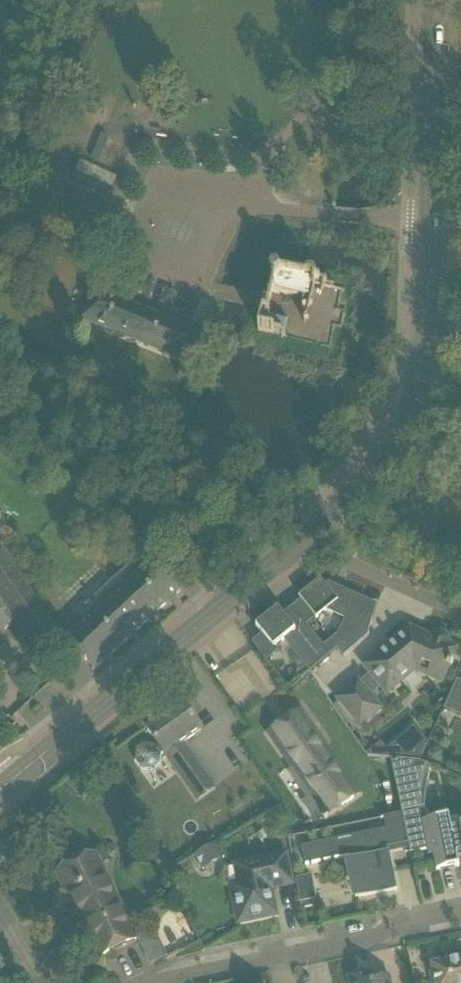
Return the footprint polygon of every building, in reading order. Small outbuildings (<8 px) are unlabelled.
[(258,333),(331,348),(335,327),(342,329),(346,311),(339,309),(343,288),(275,275),(258,333)] [(81,321),(193,366),(205,335),(94,290),(81,321)] [(23,630),(45,615),(0,551),(0,637),(12,627),(10,625),(16,619),(23,630)] [(69,635),(67,639),(81,656),(81,657),(94,671),(181,592),(167,577),(167,578),(150,562),(141,571),(132,562),(121,572),(128,580),(104,602),(97,595),(84,607),(91,614),(69,635)] [(301,601),(292,608),(307,626),(316,619),(316,620),(326,612),(344,620),(338,635),(330,642),(337,650),(338,652),(343,658),(367,637),(376,605),(341,589),(336,587),(328,583),(325,586),(320,580),(298,597),(301,601)] [(262,635),(252,643),(266,663),(279,652),(275,647),(283,641),(310,673),(330,655),(323,647),(307,626),(292,608),(282,616),(277,609),(271,614),(255,627),(262,635)] [(382,687),(387,694),(401,683),(415,671),(441,683),(449,667),(452,668),(454,664),(451,662),(456,650),(448,646),(448,641),(446,636),(441,634),(436,635),(432,639),(409,629),(364,667),(370,674),(360,683),(371,696),(382,687)] [(337,699),(361,729),(383,711),(371,696),(360,683),(359,681),(337,699)] [(137,751),(136,761),(142,769),(151,770),(159,765),(161,755),(164,753),(174,769),(195,799),(198,803),(215,790),(204,774),(183,744),(201,731),(192,719),(181,702),(145,727),(157,744),(154,746),(145,746),(137,751)] [(293,728),(273,742),(292,769),(287,772),(306,800),(307,801),(323,790),(337,809),(358,794),(300,712),(288,720),(293,728)] [(418,742),(414,746),(418,751),(423,748),(418,742)] [(381,746),(368,757),(408,761),(400,751),(404,748),(400,743),(387,753),(381,746)] [(443,751),(435,749),(428,753),(428,762),(436,766),(437,765),(444,768),(447,762),(443,760),(443,751)] [(391,760),(402,811),(407,834),(411,854),(432,850),(436,871),(459,866),(458,861),(460,860),(460,827),(451,829),(449,818),(449,816),(427,821),(424,807),(430,767),(419,763),(391,760)] [(386,830),(302,848),(306,865),(351,856),(352,861),(348,862),(349,865),(353,864),(359,895),(355,896),(356,898),(396,890),(396,888),(394,888),(388,857),(389,856),(389,854),(387,855),(386,848),(392,846),(392,847),(399,846),(399,845),(407,843),(401,815),(381,819),(381,820),(384,820),(386,830)] [(215,843),(204,850),(205,852),(209,859),(214,860),(224,858),(215,843)] [(236,881),(231,883),(235,903),(240,923),(275,915),(270,889),(292,885),(287,865),(285,853),(232,864),(233,868),(236,881)] [(137,940),(128,922),(96,856),(86,861),(85,860),(83,860),(81,860),(79,860),(77,860),(76,861),(74,861),(73,862),(72,863),(70,864),(70,865),(69,867),(68,869),(68,870),(58,875),(99,959),(137,940)] [(177,869),(168,873),(173,881),(181,877),(177,869)] [(313,901),(300,903),(302,910),(314,907),(313,901)] [(162,944),(147,952),(153,964),(168,957),(162,944)] [(430,973),(432,982),(460,982),(460,959),(431,965),(433,973),(430,973)] [(350,977),(351,982),(373,982),(371,973),(350,977)]
